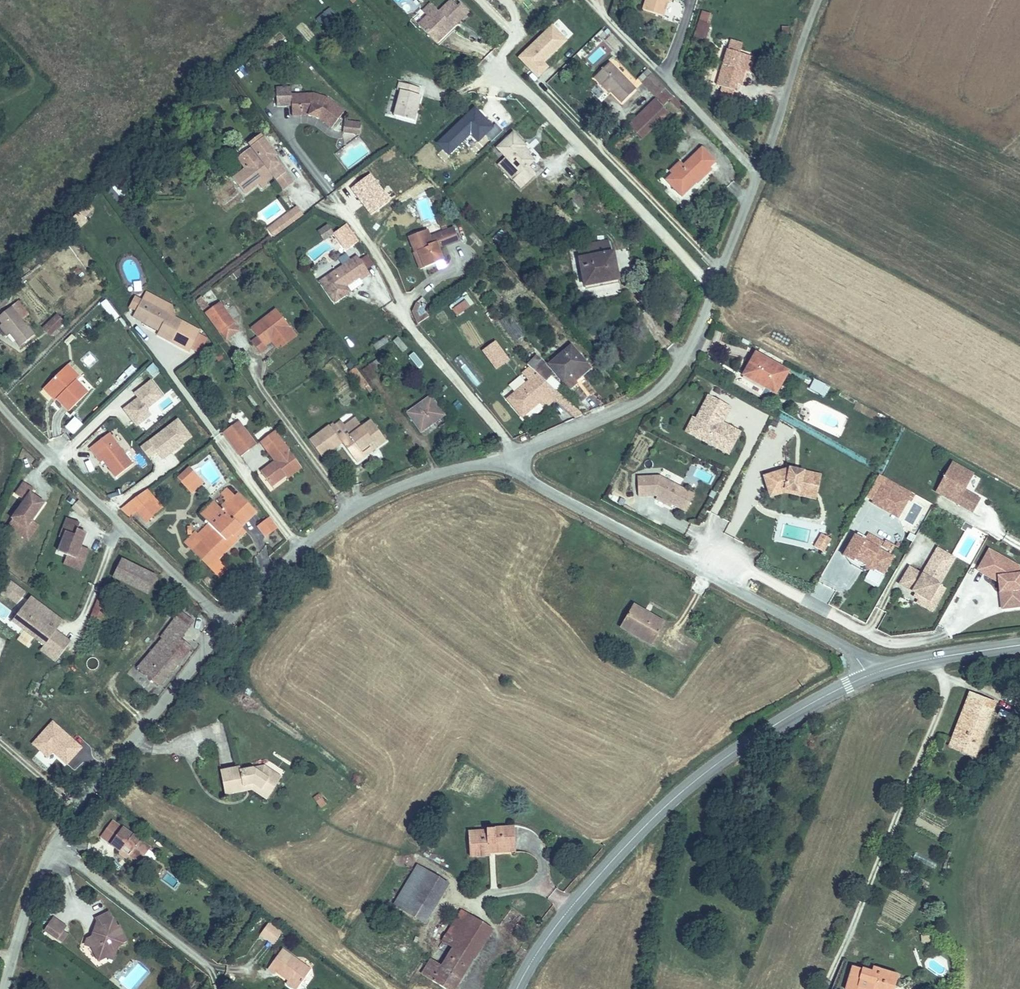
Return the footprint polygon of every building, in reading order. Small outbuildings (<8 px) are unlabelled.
[(651,3),(648,2),(643,14),(661,21),(666,8),(669,9),(673,0),(652,0),(651,3)] [(426,16),(416,26),(432,42),(463,13),(451,1),(450,2),(448,1),(437,11),(434,8),(426,16)] [(434,8),(428,2),(419,10),(426,16),(434,8)] [(566,5),(552,19),(563,30),(568,25),(562,19),(571,11),(566,5)] [(328,28),(336,13),(325,7),(317,22),(328,28)] [(577,16),(571,11),(562,19),(568,25),(577,16)] [(536,77),(548,65),(544,61),(567,38),(550,22),(516,56),(536,77)] [(698,23),(694,37),(700,39),(705,25),(698,23)] [(704,40),(709,27),(705,25),(700,39),(704,40)] [(614,49),(620,41),(610,33),(603,41),(614,49)] [(727,51),(715,84),(721,86),(733,90),(733,91),(736,84),(739,85),(743,73),(748,58),(739,55),(742,46),(730,42),(727,51)] [(749,75),(755,60),(748,58),(743,73),(749,75)] [(605,67),(594,77),(620,103),(631,94),(605,67)] [(620,103),(594,77),(591,81),(616,107),(620,103)] [(654,85),(645,93),(652,101),(661,92),(654,85)] [(397,86),(394,92),(398,94),(390,114),(408,122),(417,100),(413,99),(415,93),(397,86)] [(730,99),(733,90),(721,86),(718,94),(730,99)] [(661,92),(652,101),(659,108),(665,103),(668,99),(661,92)] [(309,96),(286,98),(287,107),(295,106),(296,116),(306,116),(310,116),(313,116),(317,118),(321,120),(333,127),(343,110),(323,99),(319,97),(314,96),(309,96)] [(676,113),(679,110),(668,99),(665,103),(676,113)] [(632,138),(659,111),(650,102),(634,118),(623,129),(632,138)] [(484,135),(490,141),(500,131),(474,104),(434,141),(447,155),(470,134),(477,141),(484,135)] [(296,116),(295,106),(287,107),(288,118),(296,116)] [(637,143),(664,117),(659,111),(632,138),(637,143)] [(362,133),(363,124),(346,122),(344,131),(362,133)] [(470,148),(476,141),(470,136),(464,143),(470,148)] [(509,139),(491,156),(514,180),(508,185),(515,193),(532,177),(525,169),(528,166),(517,155),(521,152),(509,139)] [(270,151),(267,147),(255,156),(258,160),(270,151)] [(259,162),(247,171),(252,179),(238,190),(249,206),(264,195),(268,192),(276,186),(281,193),(291,186),(281,172),(284,170),(270,151),(258,160),(259,162)] [(680,165),(669,175),(671,177),(664,183),(671,190),(673,188),(678,192),(691,180),(693,182),(705,171),(703,168),(709,163),(697,151),(681,166),(680,165)] [(298,195),(291,186),(281,193),(287,202),(298,195)] [(567,201),(571,205),(577,200),(573,196),(567,201)] [(586,209),(577,200),(571,205),(563,213),(572,221),(586,209)] [(264,211),(271,221),(286,211),(279,201),(264,211)] [(289,228),(285,223),(295,215),(292,212),(268,231),(271,235),(276,232),(279,236),(289,228)] [(299,220),(295,215),(285,223),(289,228),(299,220)] [(326,223),(315,230),(323,240),(333,232),(326,223)] [(423,233),(406,241),(412,255),(416,256),(423,271),(441,263),(436,252),(454,243),(448,230),(438,235),(440,240),(429,245),(423,233)] [(279,236),(276,232),(271,235),(275,240),(279,236)] [(423,271),(416,256),(412,255),(410,259),(416,274),(423,271)] [(369,277),(356,259),(321,285),(336,305),(346,298),(342,293),(347,289),(359,280),(361,283),(369,277)] [(606,263),(575,267),(578,294),(611,289),(606,263)] [(359,280),(347,289),(350,295),(351,295),(363,286),(361,283),(359,280)] [(347,289),(342,293),(346,298),(350,295),(347,289)] [(208,294),(197,303),(221,334),(235,324),(221,306),(213,313),(205,301),(210,297),(208,294)] [(412,308),(415,324),(426,317),(423,311),(419,312),(417,307),(419,303),(417,301),(412,308)] [(462,301),(449,310),(454,316),(467,308),(462,301)] [(67,303),(53,315),(60,322),(73,310),(67,303)] [(162,331),(161,334),(160,336),(172,343),(182,325),(144,304),(137,318),(162,331)] [(273,311),(248,331),(254,340),(249,345),(258,356),(263,352),(261,349),(287,329),(273,311)] [(0,319),(0,329),(6,337),(17,349),(30,338),(8,312),(0,319)] [(506,314),(499,320),(503,326),(510,320),(506,314)] [(136,321),(161,334),(162,331),(137,318),(136,321)] [(504,326),(514,342),(524,335),(514,320),(504,326)] [(376,350),(388,341),(384,336),(372,344),(376,350)] [(397,336),(392,340),(401,352),(407,347),(397,336)] [(494,339),(480,350),(495,369),(509,358),(494,339)] [(571,343),(549,361),(566,382),(573,376),(569,371),(585,360),(571,343)] [(737,368),(734,372),(752,382),(764,360),(735,344),(725,362),(737,368)] [(414,351),(408,354),(415,368),(422,364),(414,351)] [(537,351),(529,358),(530,360),(539,369),(545,374),(550,368),(543,361),(546,359),(537,351)] [(460,355),(453,361),(475,387),(482,381),(460,355)] [(356,373),(344,356),(338,360),(350,377),(354,375),(356,373)] [(375,359),(360,368),(367,378),(376,372),(373,368),(379,364),(375,359)] [(723,366),(734,372),(737,368),(725,362),(723,366)] [(545,374),(539,369),(506,395),(520,410),(536,397),(532,392),(538,386),(545,395),(548,393),(554,398),(573,412),(578,407),(548,377),(545,374)] [(59,373),(68,385),(71,383),(61,371),(59,373)] [(59,373),(42,387),(51,399),(63,415),(80,400),(68,385),(59,373)] [(356,373),(354,375),(360,383),(363,381),(356,373)] [(136,427),(151,413),(147,409),(163,394),(146,375),(114,403),(136,427)] [(813,379),(809,391),(824,396),(828,384),(813,379)] [(532,392),(536,397),(539,400),(545,395),(538,386),(532,392)] [(38,390),(47,402),(51,399),(42,387),(38,390)] [(426,391),(402,410),(412,423),(420,417),(424,423),(440,410),(426,391)] [(692,434),(725,451),(736,431),(718,422),(715,420),(724,403),(706,394),(693,418),(698,421),(692,434)] [(724,403),(715,420),(718,422),(727,405),(724,403)] [(586,415),(578,407),(573,412),(579,417),(586,415)] [(72,434),(82,424),(73,415),(63,426),(72,434)] [(147,458),(155,452),(161,460),(192,436),(176,416),(138,446),(147,458)] [(683,429),(692,434),(698,421),(693,418),(690,416),(683,429)] [(332,428),(320,437),(331,453),(341,446),(354,464),(369,454),(366,450),(371,446),(376,453),(385,446),(371,425),(362,431),(356,422),(345,430),(342,425),(333,431),(332,428)] [(240,424),(236,426),(253,451),(258,448),(240,424)] [(236,426),(225,434),(243,459),(253,451),(236,426)] [(97,462),(109,477),(127,463),(104,433),(83,449),(94,464),(97,462)] [(303,471),(291,455),(276,435),(263,445),(272,457),(270,459),(276,466),(264,475),(274,488),(288,478),(290,480),(303,471)] [(323,460),(331,453),(320,437),(311,443),(323,460)] [(272,457),(263,445),(261,446),(270,459),(272,457)] [(369,454),(371,457),(376,453),(371,446),(366,450),(369,454)] [(354,464),(356,467),(371,457),(369,454),(354,464)] [(959,485),(968,469),(946,457),(930,486),(968,507),(975,494),(959,485)] [(175,477),(182,484),(194,473),(187,466),(175,477)] [(804,494),(808,472),(785,468),(760,477),(766,495),(781,489),(804,494)] [(665,470),(663,476),(673,479),(675,473),(665,470)] [(812,498),(817,474),(808,472),(804,494),(781,489),(766,495),(767,497),(781,492),(812,498)] [(182,484),(190,493),(201,482),(194,473),(182,484)] [(896,512),(908,488),(883,474),(879,481),(897,490),(888,508),(896,512)] [(656,480),(634,481),(636,500),(653,499),(655,500),(669,506),(684,513),(692,496),(656,480)] [(888,508),(897,490),(879,481),(870,499),(888,508)] [(206,529),(196,539),(212,555),(214,553),(227,541),(220,535),(226,529),(229,533),(236,526),(234,523),(250,509),(231,491),(217,505),(214,502),(201,514),(215,528),(210,532),(206,529)] [(77,498),(69,506),(80,516),(88,508),(77,498)] [(197,511),(201,514),(214,502),(210,499),(197,511)] [(38,509),(24,500),(8,526),(21,535),(38,509)] [(669,506),(655,500),(654,502),(668,509),(669,506)] [(138,501),(130,510),(141,520),(149,510),(138,501)] [(265,532),(275,525),(267,515),(257,522),(265,532)] [(62,540),(64,533),(73,536),(75,530),(77,523),(65,519),(60,532),(58,538),(62,540)] [(220,535),(227,541),(239,529),(236,526),(229,533),(226,529),(220,535)] [(64,533),(62,540),(57,553),(65,556),(74,560),(78,547),(83,533),(75,530),(73,536),(64,533)] [(823,550),(829,536),(820,532),(814,545),(823,550)] [(881,541),(866,533),(862,540),(878,547),(881,541)] [(186,542),(205,561),(212,555),(196,539),(193,535),(186,542)] [(852,535),(842,556),(852,561),(853,558),(865,564),(869,563),(871,566),(883,573),(892,555),(878,547),(862,540),(852,535)] [(884,539),(880,545),(891,552),(895,546),(884,539)] [(930,598),(939,581),(952,554),(935,545),(926,564),(932,568),(928,576),(922,572),(909,566),(902,579),(910,583),(908,587),(916,590),(930,598)] [(1000,581),(1003,605),(1019,603),(1019,595),(1016,563),(986,546),(976,563),(984,567),(982,571),(1000,581)] [(87,550),(78,547),(74,560),(65,556),(62,565),(71,568),(79,571),(82,563),(87,550)] [(205,561),(214,570),(223,561),(214,553),(212,555),(205,561)] [(112,578),(148,592),(157,573),(120,559),(112,578)] [(928,576),(932,568),(926,564),(922,572),(928,576)] [(19,601),(26,589),(10,580),(3,592),(19,601)] [(933,608),(945,584),(939,581),(930,598),(916,590),(914,594),(919,596),(917,600),(933,608)] [(100,621),(108,597),(97,593),(88,616),(100,621)] [(57,629),(65,618),(30,594),(11,621),(44,644),(39,650),(56,662),(72,640),(57,629)] [(172,661),(179,654),(171,646),(179,637),(195,620),(177,603),(154,628),(156,630),(126,661),(153,688),(175,664),(172,661)] [(621,625),(652,643),(665,621),(634,603),(621,625)] [(179,637),(171,646),(179,654),(172,661),(175,664),(191,648),(179,637)] [(92,656),(85,665),(93,671),(100,662),(92,656)] [(968,754),(985,711),(969,704),(973,695),(954,686),(951,692),(930,746),(950,754),(953,748),(968,754)] [(969,704),(985,711),(989,702),(973,695),(969,704)] [(88,731),(95,724),(80,709),(73,716),(88,731)] [(39,750),(34,756),(48,768),(56,758),(66,767),(84,747),(53,719),(31,743),(39,750)] [(239,764),(234,741),(229,742),(224,722),(216,724),(225,767),(239,764)] [(790,734),(794,742),(813,732),(809,724),(790,734)] [(234,769),(215,772),(220,798),(236,795),(236,788),(247,786),(253,790),(261,781),(269,786),(274,779),(260,768),(235,772),(234,769)] [(269,786),(261,781),(253,790),(247,786),(236,788),(236,795),(246,793),(257,801),(269,786)] [(312,798),(320,808),(326,804),(318,793),(312,798)] [(490,848),(499,846),(498,839),(506,838),(503,825),(477,830),(478,833),(461,835),(464,856),(483,852),(482,845),(490,844),(490,848)] [(109,828),(98,844),(115,857),(119,851),(129,858),(127,861),(135,866),(144,853),(109,828)] [(129,858),(119,851),(115,857),(114,859),(124,866),(127,861),(129,858)] [(161,869),(156,876),(175,887),(179,880),(161,869)] [(410,870),(390,911),(396,914),(401,904),(417,873),(410,870)] [(401,904),(396,914),(423,927),(442,886),(417,873),(401,904)] [(476,954),(466,949),(472,938),(481,944),(485,935),(466,925),(469,920),(471,917),(459,911),(443,943),(452,947),(442,969),(433,964),(426,978),(448,988),(459,988),(476,954)] [(110,917),(94,923),(99,937),(96,938),(89,935),(87,942),(79,942),(80,948),(87,948),(93,965),(104,961),(110,963),(117,952),(126,948),(119,930),(116,931),(110,917)] [(466,925),(485,935),(488,930),(469,920),(466,925)] [(48,923),(42,932),(55,940),(60,933),(61,931),(48,923)] [(264,923),(257,933),(261,936),(268,926),(264,923)] [(268,926),(261,936),(268,941),(275,931),(268,926)] [(60,933),(55,940),(61,945),(66,937),(60,933)] [(472,938),(466,949),(476,954),(481,944),(472,938)] [(275,970),(285,978),(296,985),(308,967),(278,947),(264,967),(272,973),(275,970)] [(886,986),(862,976),(860,980),(842,972),(836,988),(885,988),(886,986)] [(292,988),(293,988),(296,985),(285,978),(283,981),(292,988)]
